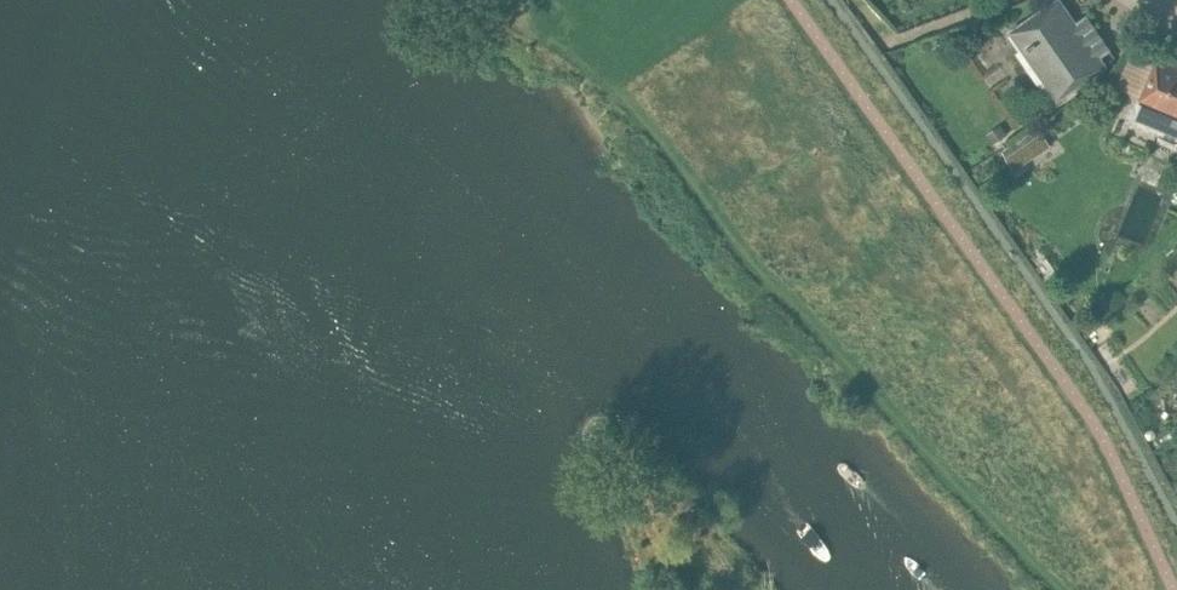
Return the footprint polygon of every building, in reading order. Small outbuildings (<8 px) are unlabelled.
[(1011,30),(1058,98),(1106,64),(1100,56),(1110,49),(1094,25),(1083,33),(1076,22),(1061,0),(1055,0),(1011,30)] [(1159,55),(1133,118),(1176,135),(1176,62),(1159,55)] [(988,133),(995,143),(1008,133),(1001,123),(988,133)] [(1018,147),(1006,156),(1015,168),(1027,160),(1018,147)]
